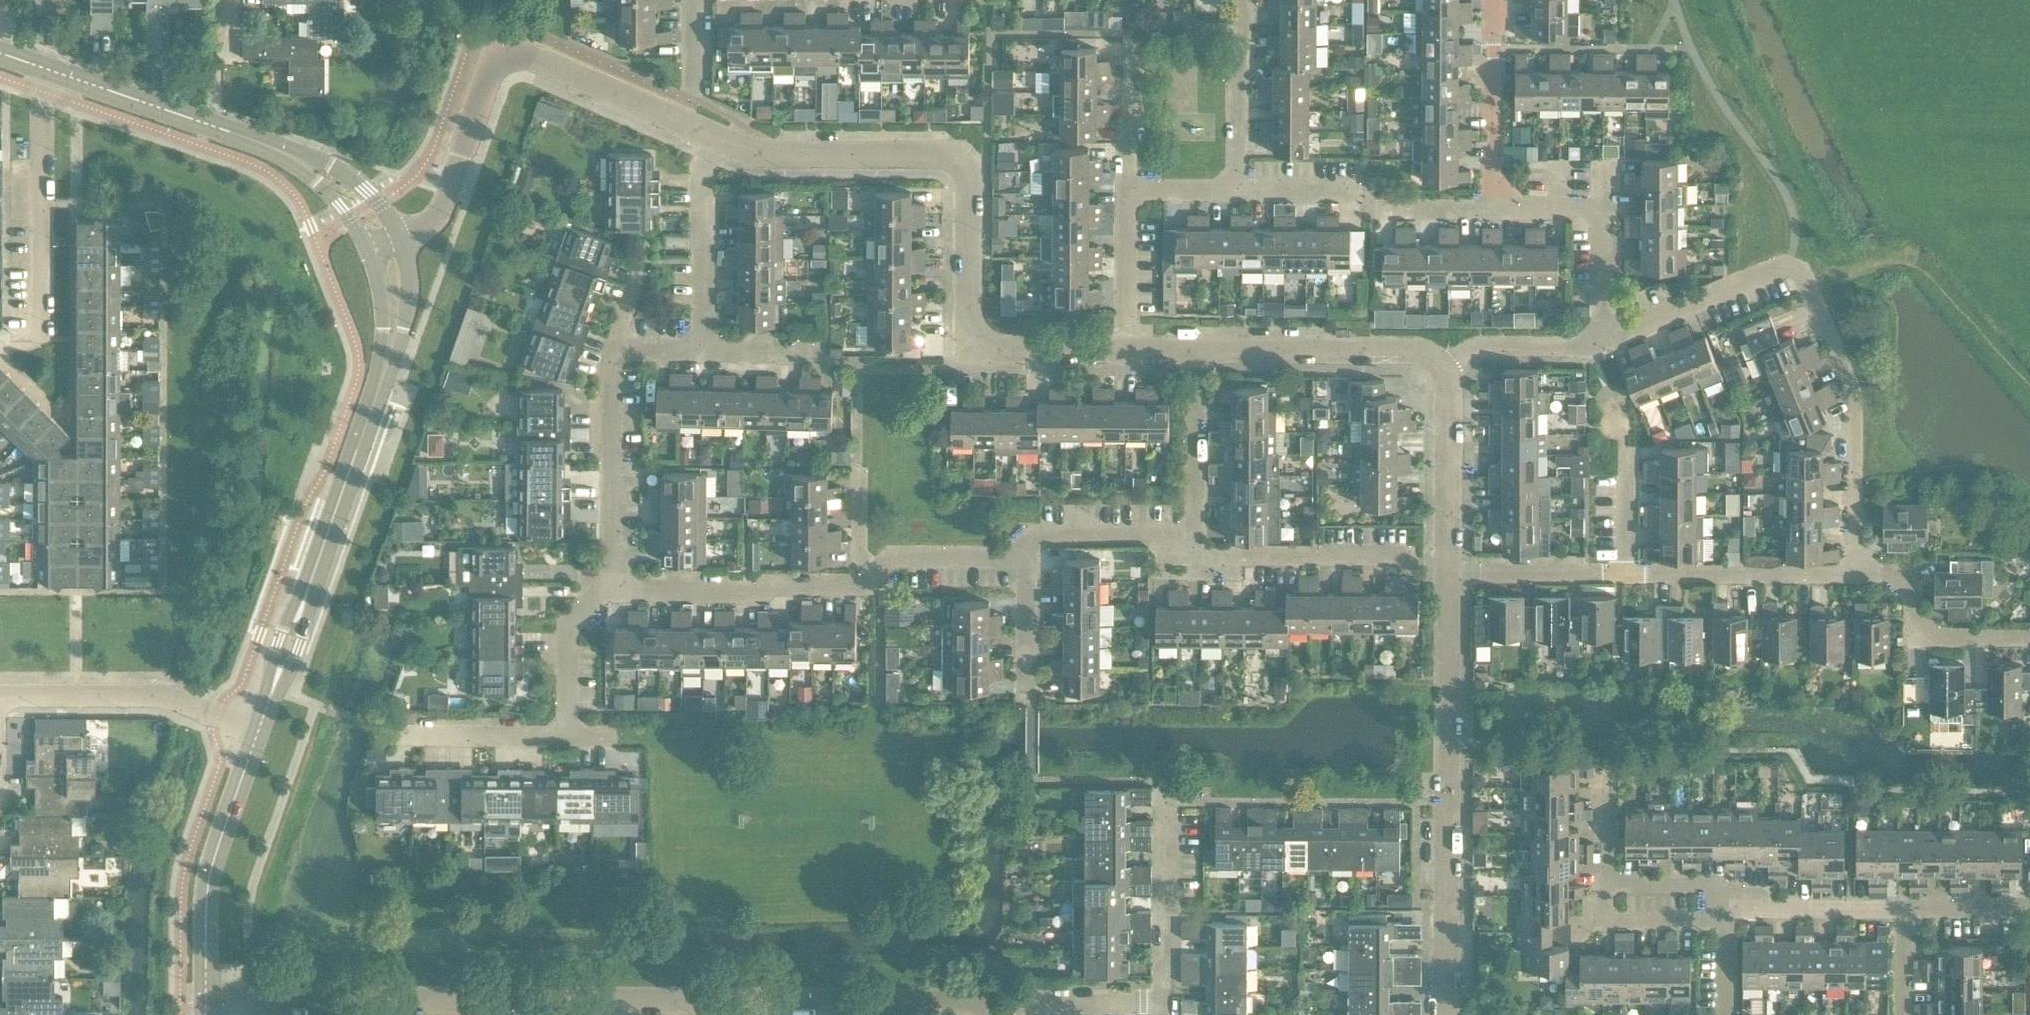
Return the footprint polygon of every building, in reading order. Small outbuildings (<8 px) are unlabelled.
[(34,13),(56,13),(57,0),(34,0),(34,13)] [(90,32),(112,32),(112,9),(112,0),(90,0),(90,32)] [(146,51),(168,51),(169,5),(202,5),(202,0),(146,0),(146,51)] [(309,34),(317,36),(345,36),(345,0),(262,0),(262,1),(309,1),(309,34)] [(617,19),(656,18),(656,6),(673,6),(673,0),(618,0),(617,19)] [(1317,22),(1317,0),(1269,0),(1269,11),(1282,11),(1282,22),(1317,22)] [(1425,10),(1472,10),(1472,0),(1425,0),(1425,10)] [(1568,0),(1517,0),(1534,0),(1534,11),(1568,11),(1568,0)] [(1086,9),(1065,9),(1064,16),(1064,28),(1086,28),(1086,9)] [(1087,9),(1086,9),(1086,28),(1108,28),(1108,15),(1108,9),(1107,9),(1093,9),(1087,9)] [(1415,31),(1458,31),(1458,21),(1472,21),(1472,10),(1425,10),(1415,10),(1415,31)] [(752,68),(752,11),(742,11),(742,25),(730,25),(730,60),(730,68),(752,68)] [(752,68),(773,68),(774,26),(764,26),(764,11),(752,11),(752,68)] [(795,72),(795,11),(785,11),(785,26),(774,26),(773,68),(774,68),(774,72),(795,72)] [(796,60),(816,60),(817,26),(807,26),(807,11),(795,11),(795,72),(796,72),(796,60)] [(816,60),(838,60),(838,11),(828,11),(828,26),(817,26),(816,60)] [(860,79),(861,79),(861,26),(850,26),(850,11),(838,11),(838,60),(860,60),(860,79)] [(1152,11),(1135,11),(1135,21),(1143,21),(1152,21),(1152,11)] [(1166,11),(1152,11),(1152,21),(1166,21),(1166,11)] [(1568,11),(1534,11),(1534,22),(1517,22),(1517,34),(1580,34),(1580,11),(1568,11)] [(1004,13),(995,13),(995,25),(1004,25),(1004,13)] [(1109,15),(1108,15),(1108,28),(1122,28),(1122,15),(1121,15),(1115,15),(1109,15)] [(1044,16),(1022,16),(1022,23),(1022,25),(1022,28),(1023,28),(1028,28),(1042,28),(1044,28),(1044,16)] [(1064,16),(1044,16),(1044,28),(1060,28),(1064,28),(1064,16)] [(1379,16),(1368,16),(1368,17),(1368,31),(1379,31),(1379,16)] [(656,18),(617,19),(617,40),(672,41),(672,29),(656,29),(656,18)] [(861,79),(883,79),(883,19),(872,19),(872,33),(861,33),(862,26),(861,26),(861,79)] [(883,79),(905,79),(905,33),(894,33),(894,19),(883,19),(883,79)] [(926,67),(926,19),(916,19),(916,33),(905,33),(905,79),(926,79),(926,67)] [(926,67),(948,67),(948,33),(937,33),(937,19),(926,19),(926,67)] [(948,33),(948,67),(948,75),(970,75),(970,67),(971,67),(971,19),(958,19),(958,33),(948,33)] [(1317,42),(1317,22),(1282,22),(1282,32),(1269,32),(1269,43),(1317,42)] [(1424,53),(1471,53),(1471,41),(1458,41),(1458,31),(1415,31),(1415,53),(1424,53)] [(317,56),(317,36),(309,34),(243,35),(243,57),(289,57),(289,92),(325,92),(325,56),(317,56)] [(1317,42),(1269,43),(1269,54),(1282,54),(1282,64),(1309,65),(1309,66),(1317,66),(1317,42)] [(1062,70),(1110,70),(1110,59),(1097,59),(1097,48),(1062,47),(1062,70)] [(1424,74),(1458,74),(1458,63),(1471,63),(1471,53),(1424,53),(1424,74)] [(1365,54),(1349,54),(1349,66),(1365,66),(1365,54)] [(1516,104),(1539,105),(1540,70),(1529,70),(1529,54),(1517,54),(1516,104)] [(1539,105),(1561,105),(1561,54),(1551,54),(1551,70),(1540,70),(1539,105)] [(1561,105),(1583,105),(1583,70),(1572,70),(1572,54),(1561,54),(1561,105)] [(1583,105),(1605,105),(1605,54),(1594,54),(1594,70),(1583,70),(1583,105)] [(1605,105),(1626,105),(1626,71),(1615,71),(1615,54),(1605,54),(1605,105)] [(1637,71),(1626,71),(1626,105),(1648,105),(1648,54),(1637,54),(1637,71)] [(1658,54),(1648,54),(1648,105),(1648,118),(1670,117),(1670,105),(1670,71),(1657,71),(1658,54)] [(1366,74),(1377,74),(1377,62),(1366,62),(1366,74)] [(1309,87),(1309,66),(1309,65),(1282,64),(1275,64),(1275,76),(1262,76),(1262,87),(1309,87)] [(1004,70),(994,70),(994,86),(1010,86),(1010,70),(1004,70)] [(1050,91),(1097,92),(1097,81),(1110,81),(1110,70),(1062,70),(1050,70),(1050,91)] [(1346,75),(1345,75),(1346,84),(1345,81),(1345,86),(1353,86),(1355,86),(1358,86),(1358,75),(1347,74),(1346,75)] [(1377,74),(1366,74),(1366,85),(1377,85),(1377,74)] [(1424,74),(1424,95),(1471,95),(1471,84),(1458,84),(1458,74),(1424,74)] [(1309,108),(1309,87),(1262,87),(1262,98),(1275,98),(1275,108),(1309,108)] [(1364,87),(1348,87),(1348,109),(1364,109),(1364,93),(1364,87)] [(1015,91),(994,91),(994,113),(1014,113),(1015,91)] [(1097,92),(1050,91),(1050,92),(1054,92),(1054,113),(1062,113),(1110,113),(1110,102),(1097,102),(1097,92)] [(1424,95),(1424,115),(1458,116),(1458,105),(1471,105),(1471,95),(1424,95)] [(822,99),(822,110),(838,110),(838,100),(822,99)] [(542,114),(546,103),(539,100),(535,111),(542,114)] [(771,104),(758,104),(758,116),(772,116),(771,104)] [(972,104),(972,118),(984,118),(984,104),(972,104)] [(1377,105),(1368,105),(1368,116),(1377,116),(1377,105)] [(789,106),(784,112),(784,117),(794,116),(794,106),(789,106)] [(795,107),(795,119),(805,120),(805,107),(795,107)] [(882,107),(860,107),(860,120),(878,120),(882,120),(882,107)] [(896,107),(882,107),(882,120),(896,120),(895,119),(896,118),(896,111),(896,109),(896,108),(896,107)] [(1309,130),(1309,108),(1275,108),(1275,118),(1261,118),(1261,130),(1309,130)] [(854,110),(838,110),(838,120),(842,120),(850,120),(858,120),(858,110),(854,110)] [(1110,113),(1062,113),(1062,135),(1097,136),(1097,125),(1110,125),(1110,113)] [(1458,116),(1424,115),(1424,137),(1472,137),(1472,127),(1458,127),(1458,116)] [(1377,116),(1368,116),(1368,127),(1381,126),(1381,116),(1377,116)] [(1530,125),(1513,125),(1513,141),(1530,140),(1530,125)] [(1309,130),(1261,130),(1261,141),(1275,141),(1275,152),(1308,152),(1309,130)] [(1381,136),(1369,137),(1369,154),(1381,154),(1381,136)] [(1424,158),(1458,158),(1458,148),(1471,148),(1472,137),(1424,137),(1413,137),(1413,158),(1424,158)] [(1645,137),(1630,137),(1630,154),(1645,154),(1645,137)] [(998,156),(997,158),(997,166),(998,167),(999,167),(1003,167),(1006,168),(1014,168),(1014,167),(1014,157),(1015,155),(1015,151),(1013,150),(1012,148),(1012,144),(1011,142),(1010,142),(1005,142),(1003,141),(1000,142),(999,143),(999,149),(998,150),(998,152),(998,156)] [(1620,143),(1603,143),(1603,154),(1620,154),(1620,143)] [(1527,145),(1527,159),(1530,159),(1538,159),(1538,145),(1527,145)] [(1580,145),(1569,145),(1569,158),(1580,158),(1580,145)] [(1548,146),(1539,146),(1539,159),(1548,159),(1548,152),(1548,149),(1548,146)] [(1588,147),(1581,147),(1581,159),(1593,159),(1593,153),(1588,147)] [(1043,170),(1102,170),(1102,159),(1089,159),(1089,148),(1055,148),(1055,169),(1043,169),(1043,170)] [(608,190),(659,190),(659,176),(652,176),(652,153),(608,153),(608,190)] [(1458,158),(1424,158),(1424,180),(1471,180),(1471,168),(1458,168),(1458,158)] [(1626,171),(1627,181),(1678,181),(1678,159),(1644,159),(1644,171),(1626,171)] [(1007,170),(993,170),(993,186),(1007,186),(1007,170)] [(1043,170),(1043,192),(1090,192),(1090,181),(1102,181),(1102,170),(1043,170)] [(1369,175),(1368,188),(1376,188),(1377,175),(1369,175)] [(1678,203),(1678,181),(1627,181),(1627,191),(1643,191),(1643,203),(1678,203)] [(1728,182),(1715,182),(1715,194),(1728,194),(1728,182)] [(832,207),(848,208),(848,188),(832,188),(832,207)] [(659,190),(608,190),(608,226),(651,226),(651,203),(659,204),(659,190)] [(728,215),(776,215),(776,191),(742,191),(742,203),(728,203),(728,215)] [(877,214),(926,214),(926,203),(912,203),(912,191),(877,191),(877,214)] [(1055,192),(1055,213),(1102,213),(1102,202),(1090,202),(1090,192),(1043,192),(1055,192)] [(1006,197),(993,197),(993,213),(1006,213),(1006,197)] [(1678,203),(1643,203),(1643,215),(1626,215),(1626,225),(1678,225),(1678,203)] [(1055,213),(1055,234),(1090,234),(1090,225),(1102,225),(1102,213),(1055,213)] [(84,219),(77,219),(77,241),(121,241),(121,225),(95,214),(93,219),(84,219)] [(926,214),(877,214),(877,236),(912,236),(912,225),(926,225),(926,214)] [(776,215),(728,215),(728,225),(741,225),(741,236),(785,236),(785,215),(776,215)] [(1198,262),(1199,262),(1199,215),(1189,215),(1189,227),(1165,227),(1165,270),(1176,270),(1198,270),(1198,262)] [(1199,262),(1221,262),(1221,228),(1210,228),(1210,215),(1199,215),(1199,262)] [(1221,228),(1221,262),(1243,262),(1243,215),(1232,215),(1232,228),(1221,228)] [(1264,271),(1264,228),(1254,228),(1254,215),(1243,215),(1243,262),(1242,271),(1264,271)] [(1264,271),(1286,271),(1286,215),(1275,215),(1275,228),(1264,228),(1264,271)] [(1286,271),(1307,271),(1307,228),(1297,228),(1297,215),(1286,215),(1286,271)] [(1307,228),(1307,271),(1329,271),(1329,215),(1318,215),(1318,228),(1307,228)] [(1340,215),(1329,215),(1329,271),(1350,271),(1350,263),(1364,263),(1364,229),(1340,228),(1340,215)] [(1724,217),(1712,217),(1712,226),(1724,226),(1724,217)] [(1006,219),(993,219),(993,234),(1005,234),(1006,219)] [(557,260),(606,277),(611,264),(604,261),(611,240),(569,225),(557,260)] [(1678,225),(1626,225),(1626,235),(1644,235),(1644,246),(1686,246),(1686,225),(1678,225)] [(1407,278),(1407,227),(1397,227),(1396,244),(1384,244),(1384,278),(1407,278)] [(1407,278),(1429,278),(1429,244),(1418,244),(1418,228),(1407,227),(1407,278)] [(1449,287),(1450,287),(1450,228),(1439,227),(1439,244),(1429,244),(1429,278),(1449,279),(1449,287)] [(1450,287),(1471,287),(1471,244),(1460,244),(1460,228),(1450,228),(1450,287)] [(1472,279),(1493,279),(1493,228),(1483,228),(1483,244),(1471,244),(1471,287),(1472,279)] [(1493,279),(1515,279),(1515,245),(1504,245),(1504,228),(1493,228),(1493,279)] [(1515,279),(1536,279),(1536,229),(1525,228),(1525,245),(1515,245),(1515,279)] [(1546,229),(1536,229),(1536,279),(1559,279),(1559,245),(1546,244),(1546,229)] [(1055,234),(1055,256),(1102,256),(1102,246),(1090,246),(1090,234),(1055,234)] [(728,258),(775,258),(785,258),(785,236),(741,236),(741,247),(728,247),(728,258)] [(869,258),(926,258),(926,246),(912,246),(912,236),(877,236),(869,236),(869,258)] [(1002,236),(993,236),(993,249),(1002,249),(1002,236)] [(1724,237),(1711,238),(1711,247),(1724,246),(1724,237)] [(121,241),(77,241),(77,262),(121,262),(121,241)] [(146,242),(146,252),(160,252),(160,242),(146,242)] [(1686,270),(1686,247),(1686,246),(1644,246),(1644,258),(1627,258),(1627,269),(1686,270)] [(146,263),(160,263),(160,252),(146,252),(146,263)] [(1055,256),(1055,278),(1089,278),(1089,268),(1102,268),(1102,256),(1055,256)] [(741,279),(775,279),(775,258),(728,258),(728,268),(741,268),(741,279)] [(840,258),(831,258),(831,271),(840,271),(840,258)] [(869,279),(912,279),(912,268),(926,268),(926,258),(869,258),(869,279)] [(557,260),(545,294),(587,308),(594,287),(602,290),(606,277),(557,260)] [(121,262),(77,262),(77,284),(121,283),(121,262)] [(1003,262),(1003,278),(1014,278),(1014,262),(1003,262)] [(160,273),(160,263),(146,263),(146,274),(160,273)] [(1712,264),(1712,272),(1723,273),(1724,265),(1712,264)] [(1176,270),(1165,270),(1165,286),(1176,286),(1176,270)] [(1089,289),(1089,278),(1055,278),(1042,278),(1042,280),(1043,280),(1043,307),(1042,307),(1042,308),(1064,308),(1064,307),(1062,307),(1062,301),(1102,301),(1102,289),(1089,289)] [(775,300),(775,279),(741,279),(741,289),(727,289),(727,300),(775,300)] [(869,301),(925,301),(925,289),(912,289),(912,279),(869,279),(869,301)] [(1002,304),(1002,313),(1016,313),(1016,279),(1003,279),(1002,304)] [(121,283),(77,284),(77,305),(121,305),(121,283)] [(827,290),(813,291),(814,300),(827,299),(827,290)] [(545,294),(533,328),(582,346),(587,332),(579,329),(587,308),(545,294)] [(146,295),(146,305),(160,305),(160,295),(146,295)] [(775,300),(727,300),(727,311),(741,311),(741,323),(775,323),(775,300)] [(841,301),(831,301),(831,314),(841,314),(841,301)] [(912,323),(911,311),(925,311),(925,301),(869,301),(869,323),(912,323)] [(1264,313),(1264,301),(1258,301),(1258,308),(1246,308),(1246,313),(1264,313)] [(1264,301),(1264,313),(1285,313),(1285,306),(1285,305),(1285,301),(1264,301)] [(1328,302),(1307,301),(1307,306),(1307,313),(1319,313),(1328,314),(1328,302)] [(1235,302),(1221,302),(1221,313),(1235,313),(1235,302)] [(121,305),(77,305),(77,326),(121,326),(121,305)] [(160,316),(160,305),(146,305),(145,316),(160,316)] [(1405,308),(1376,308),(1376,314),(1376,325),(1405,325),(1405,308)] [(1483,310),(1472,310),(1472,323),(1483,323),(1483,310)] [(1529,311),(1514,311),(1514,325),(1529,325),(1529,311)] [(1426,312),(1406,312),(1406,325),(1426,325),(1426,312)] [(1504,313),(1493,313),(1493,325),(1503,325),(1504,313)] [(1762,375),(1771,372),(1770,371),(1818,351),(1814,342),(1798,348),(1793,337),(1780,342),(1769,315),(1742,327),(1762,375)] [(869,323),(869,344),(877,344),(877,345),(888,345),(888,355),(921,355),(921,345),(925,345),(925,333),(912,333),(912,323),(869,323)] [(1689,325),(1680,329),(1698,375),(1703,387),(1724,378),(1706,335),(1695,340),(1689,325)] [(121,326),(77,326),(77,347),(121,347),(121,326)] [(582,346),(533,328),(521,362),(563,377),(570,355),(578,358),(582,346)] [(1679,383),(1698,375),(1680,329),(1670,333),(1676,348),(1666,352),(1679,383)] [(146,348),(160,348),(160,338),(146,338),(146,348)] [(451,355),(450,358),(451,359),(452,359),(453,360),(457,360),(459,360),(460,360),(461,359),(464,360),(465,361),(468,362),(470,362),(471,360),(472,358),(472,357),(472,356),(473,356),(473,355),(474,354),(474,353),(474,352),(475,349),(475,348),(475,345),(474,344),(473,343),(471,342),(469,342),(467,342),(466,341),(462,342),(460,342),(459,342),(458,343),(456,343),(455,344),(454,346),(452,352),(451,354),(451,355)] [(1659,392),(1679,383),(1666,352),(1656,356),(1649,341),(1639,345),(1659,392)] [(1659,392),(1639,345),(1630,349),(1636,364),(1624,369),(1637,401),(1659,392)] [(121,347),(77,347),(77,368),(121,368),(121,347)] [(160,348),(146,348),(146,359),(160,359),(160,348)] [(1771,372),(1779,391),(1810,378),(1806,367),(1821,361),(1818,351),(1770,371),(1771,372)] [(1740,361),(1723,367),(1730,386),(1747,379),(1740,361)] [(3,378),(8,373),(0,365),(0,381),(3,378)] [(443,385),(462,392),(468,373),(449,366),(443,385)] [(805,367),(802,376),(810,376),(810,367),(805,367)] [(121,368),(77,368),(77,390),(121,389),(121,368)] [(1491,391),(1538,391),(1538,369),(1504,369),(1504,381),(1491,381),(1491,391)] [(0,381),(0,410),(18,392),(23,387),(8,373),(3,378),(0,381)] [(680,422),(682,373),(671,373),(671,387),(658,386),(657,421),(680,422)] [(680,422),(702,422),(703,388),(692,387),(692,373),(682,373),(680,422)] [(702,422),(723,423),(724,374),(714,374),(713,388),(703,388),(702,422)] [(723,423),(745,423),(746,389),(735,389),(735,375),(724,374),(723,423)] [(745,423),(766,424),(768,375),(757,375),(757,389),(746,389),(745,423)] [(767,432),(788,432),(789,390),(778,390),(779,375),(768,375),(766,424),(767,424),(767,432)] [(789,390),(788,432),(810,433),(810,425),(811,376),(810,376),(802,376),(800,376),(800,390),(789,390)] [(811,376),(810,425),(833,425),(834,391),(822,391),(822,377),(811,376)] [(1768,396),(1776,416),(1834,391),(1830,382),(1815,388),(1810,378),(1779,391),(1768,396)] [(1586,379),(1570,379),(1570,390),(1586,390),(1586,379)] [(146,380),(146,391),(160,391),(160,380),(146,380)] [(1351,380),(1351,396),(1351,419),(1363,419),(1411,419),(1411,408),(1397,408),(1398,396),(1384,396),(1384,380),(1351,380)] [(0,410),(0,426),(7,433),(33,407),(38,402),(23,387),(18,392),(0,410)] [(1234,398),(1234,409),(1268,409),(1268,387),(1221,387),(1221,398),(1234,398)] [(1061,436),(1061,388),(1050,388),(1050,401),(1039,401),(1039,442),(1041,442),(1041,436),(1061,436)] [(1061,436),(1082,436),(1082,402),(1072,402),(1072,388),(1061,388),(1061,436)] [(1082,436),(1105,436),(1105,388),(1094,388),(1094,402),(1082,402),(1082,436)] [(1105,436),(1126,436),(1126,402),(1115,402),(1115,388),(1105,388),(1105,436)] [(121,389),(77,390),(77,411),(121,410),(131,410),(131,389),(121,389)] [(519,425),(571,426),(571,412),(563,412),(563,389),(519,389),(519,425)] [(1126,436),(1147,436),(1147,389),(1137,389),(1137,402),(1126,402),(1126,436)] [(1147,389),(1147,436),(1170,436),(1170,401),(1158,401),(1158,389),(1147,389)] [(160,401),(160,391),(146,391),(145,401),(160,401)] [(1504,412),(1538,412),(1550,412),(1549,391),(1538,391),(1491,391),(1491,401),(1504,401),(1504,412)] [(1776,416),(1784,437),(1809,426),(1827,419),(1822,407),(1838,401),(1834,391),(1776,416)] [(975,442),(975,395),(964,394),(964,408),(953,408),(953,442),(975,442)] [(975,442),(996,442),(996,408),(986,408),(986,395),(975,395),(975,442)] [(996,408),(996,442),(1008,442),(1008,451),(1018,451),(1018,395),(1007,395),(1007,408),(996,408)] [(1018,395),(1018,451),(1039,451),(1039,442),(1039,401),(1038,401),(1038,408),(1029,408),(1029,395),(1027,395),(1023,395),(1018,395)] [(33,407),(7,433),(22,448),(48,423),(53,418),(38,402),(33,407)] [(1567,403),(1568,422),(1585,421),(1585,403),(1567,403)] [(1329,407),(1314,407),(1314,417),(1329,417),(1329,407)] [(1220,431),(1276,431),(1276,409),(1268,409),(1234,409),(1234,420),(1221,420),(1220,431)] [(121,410),(77,411),(77,432),(121,432),(121,410)] [(1491,433),(1538,433),(1538,412),(1504,412),(1504,422),(1491,422),(1491,433)] [(48,423),(22,448),(33,459),(59,449),(57,445),(69,434),(53,418),(48,423)] [(1363,419),(1363,440),(1398,440),(1398,430),(1411,430),(1411,419),(1363,419)] [(1715,420),(1708,422),(1711,434),(1719,432),(1715,420)] [(146,422),(146,432),(159,432),(160,422),(146,422)] [(1677,427),(1677,429),(1677,430),(1678,431),(1679,431),(1679,432),(1680,432),(1682,432),(1684,433),(1688,433),(1691,432),(1692,432),(1693,430),(1692,426),(1691,425),(1690,423),(1689,423),(1689,422),(1687,422),(1686,422),(1684,424),(1683,424),(1682,424),(1680,426),(1679,426),(1678,427),(1677,427)] [(1740,423),(1722,423),(1722,435),(1740,435),(1740,423)] [(519,425),(519,462),(563,462),(563,440),(571,440),(571,426),(519,425)] [(1780,471),(1788,471),(1839,471),(1839,460),(1822,460),(1822,448),(1809,448),(1809,426),(1784,437),(1785,438),(1781,439),(1780,471)] [(1324,427),(1318,427),(1318,439),(1329,439),(1330,439),(1331,439),(1331,432),(1324,427)] [(1276,452),(1276,431),(1220,431),(1220,442),(1234,442),(1234,452),(1276,452)] [(121,432),(77,432),(77,453),(121,453),(121,432)] [(159,443),(159,432),(146,432),(146,443),(159,443)] [(1504,454),(1538,454),(1547,454),(1547,433),(1538,433),(1491,433),(1491,443),(1504,443),(1504,454)] [(428,453),(441,453),(441,434),(428,434),(428,453)] [(1754,436),(1745,440),(1749,449),(1758,445),(1754,436)] [(1332,440),(1318,440),(1318,449),(1318,450),(1318,451),(1332,451),(1332,440)] [(1398,440),(1363,440),(1363,462),(1411,462),(1411,451),(1398,451),(1398,440)] [(1646,460),(1646,471),(1697,471),(1697,447),(1662,447),(1662,460),(1646,460)] [(59,449),(33,459),(33,474),(77,474),(77,453),(70,453),(61,453),(59,449)] [(851,449),(832,449),(832,462),(851,462),(851,449)] [(712,451),(701,451),(701,462),(712,462),(712,451)] [(1221,474),(1280,474),(1280,453),(1276,452),(1234,452),(1234,463),(1221,463),(1221,474)] [(121,453),(77,453),(77,474),(84,474),(121,474),(121,453)] [(744,454),(731,454),(731,465),(744,465),(744,454)] [(1538,454),(1504,454),(1504,464),(1491,464),(1491,475),(1538,475),(1538,454)] [(1742,459),(1726,459),(1726,471),(1742,471),(1742,459)] [(519,462),(519,498),(571,498),(571,484),(563,484),(563,462),(519,462)] [(1363,483),(1398,483),(1398,473),(1411,473),(1411,462),(1363,462),(1353,462),(1353,483),(1363,483)] [(146,464),(145,475),(159,475),(160,464),(146,464)] [(1329,470),(1318,471),(1318,483),(1329,482),(1329,470)] [(1697,493),(1697,471),(1646,471),(1646,482),(1662,482),(1662,493),(1697,493)] [(1788,471),(1788,493),(1823,493),(1823,482),(1839,482),(1839,471),(1788,471)] [(650,495),(706,495),(706,473),(664,472),(664,484),(650,484),(650,495)] [(1755,472),(1743,472),(1743,479),(1743,484),(1751,484),(1755,480),(1755,475),(1755,473),(1755,472)] [(793,495),(842,496),(842,485),(828,485),(828,473),(786,473),(786,496),(793,495)] [(77,474),(33,474),(33,496),(77,496),(77,495),(77,474)] [(84,474),(77,474),(77,495),(121,495),(121,474),(84,474)] [(1234,496),(1280,496),(1280,474),(1221,474),(1221,485),(1234,485),(1234,496)] [(159,486),(159,475),(145,475),(145,485),(159,486)] [(1047,475),(1046,486),(1057,486),(1058,475),(1047,475)] [(1504,496),(1550,495),(1550,475),(1538,475),(1491,475),(1491,485),(1504,485),(1504,496)] [(1125,476),(1116,476),(1116,488),(1125,488),(1125,476)] [(1146,476),(1134,476),(1134,488),(1146,488),(1146,476)] [(995,477),(974,477),(974,493),(995,493),(995,477)] [(9,492),(9,481),(0,481),(0,491),(9,492)] [(743,481),(728,481),(728,494),(743,494),(743,481)] [(1026,481),(1018,481),(1018,492),(1026,492),(1026,481)] [(1398,483),(1363,483),(1363,505),(1411,506),(1411,494),(1398,494),(1398,483)] [(0,491),(0,502),(9,502),(9,492),(0,491)] [(1740,492),(1727,492),(1727,514),(1740,513),(1740,492)] [(1645,515),(1705,515),(1705,513),(1697,512),(1697,493),(1662,493),(1662,504),(1645,504),(1645,515)] [(1754,493),(1744,493),(1744,504),(1754,504),(1754,493)] [(1788,493),(1788,514),(1839,514),(1839,504),(1823,504),(1823,493),(1788,493)] [(121,495),(77,495),(77,496),(77,517),(121,516),(121,495)] [(706,495),(650,495),(650,506),(664,506),(664,516),(706,517),(706,495)] [(793,517),(828,517),(828,506),(842,506),(842,496),(793,495),(793,517)] [(1550,517),(1550,495),(1504,496),(1504,506),(1491,506),(1491,517),(1550,517)] [(77,496),(33,496),(33,517),(77,517),(77,496)] [(1220,517),(1280,518),(1280,496),(1234,496),(1233,506),(1220,506),(1220,517)] [(762,497),(750,497),(750,510),(762,510),(762,497)] [(571,498),(519,498),(519,534),(563,534),(563,511),(571,511),(571,498)] [(1910,538),(1927,538),(1927,504),(1884,504),(1884,538),(1889,538),(1889,550),(1910,550),(1910,538)] [(1314,505),(1305,505),(1305,517),(1314,517),(1314,505)] [(145,506),(145,517),(160,517),(159,506),(145,506)] [(1585,507),(1569,507),(1569,516),(1585,517),(1585,507)] [(1755,514),(1744,514),(1744,534),(1756,534),(1755,514)] [(1788,514),(1788,535),(1823,535),(1823,524),(1839,524),(1839,514),(1788,514)] [(1704,535),(1705,515),(1645,515),(1645,525),(1662,525),(1662,536),(1696,536),(1696,535),(1704,535)] [(121,516),(77,517),(77,538),(121,538),(121,516)] [(650,538),(706,538),(706,517),(664,516),(664,527),(650,527),(650,538)] [(9,528),(9,517),(0,517),(0,528),(9,528)] [(77,517),(33,517),(33,538),(77,539),(77,538),(77,517)] [(160,527),(160,517),(145,517),(145,527),(160,527)] [(793,517),(793,539),(842,539),(842,528),(828,528),(828,517),(793,517)] [(1280,518),(1220,517),(1220,528),(1234,528),(1234,539),(1280,540),(1280,518)] [(1550,553),(1550,517),(1491,517),(1491,528),(1504,528),(1504,553),(1550,553)] [(1584,517),(1571,517),(1571,535),(1584,535),(1584,517)] [(422,539),(422,520),(393,520),(393,539),(422,539)] [(1736,527),(1731,531),(1731,536),(1740,536),(1740,527),(1736,527)] [(9,528),(0,528),(0,538),(6,538),(9,538),(9,528)] [(1823,535),(1788,535),(1788,558),(1839,558),(1839,547),(1823,547),(1823,535)] [(1696,536),(1662,536),(1662,547),(1645,547),(1645,558),(1696,558),(1696,536)] [(77,539),(33,538),(33,560),(77,560),(77,559),(77,539)] [(121,538),(77,538),(77,539),(77,559),(121,559),(121,538)] [(706,538),(650,538),(650,549),(664,549),(664,561),(692,561),(692,569),(706,569),(706,538)] [(2016,538),(2016,551),(2026,551),(2026,543),(2026,538),(2022,538),(2016,538)] [(842,539),(793,539),(793,562),(828,562),(828,549),(842,550),(842,539)] [(760,540),(747,540),(747,567),(760,567),(760,540)] [(471,583),(523,583),(523,569),(515,569),(515,546),(471,546),(471,583)] [(144,560),(159,560),(159,550),(144,550),(144,560)] [(1053,581),(1101,581),(1101,558),(1066,558),(1066,570),(1053,570),(1053,581)] [(121,559),(77,559),(77,560),(77,582),(83,582),(93,582),(95,587),(120,576),(121,559)] [(741,559),(729,559),(729,568),(741,568),(741,559)] [(1958,571),(1936,571),(1936,605),(1949,605),(1949,618),(1971,618),(1971,605),(1982,605),(1982,595),(1999,580),(1994,575),(1994,559),(1958,559),(1958,571)] [(9,570),(9,560),(6,560),(0,560),(0,570),(9,570)] [(77,560),(33,560),(33,576),(58,586),(60,582),(70,582),(77,582),(77,560)] [(159,560),(144,560),(144,570),(159,570),(159,560)] [(378,569),(377,571),(377,574),(378,576),(379,578),(380,579),(382,579),(384,579),(385,579),(388,576),(389,575),(389,573),(389,571),(388,569),(387,569),(386,567),(384,566),(380,566),(379,567),(378,569)] [(0,570),(0,580),(9,580),(9,570),(0,570)] [(1288,592),(1288,645),(1289,645),(1289,631),(1310,631),(1310,575),(1300,575),(1300,592),(1288,592)] [(1310,575),(1310,631),(1331,631),(1331,593),(1320,593),(1320,575),(1310,575)] [(1331,631),(1352,631),(1352,576),(1342,576),(1342,592),(1331,593),(1331,631)] [(1352,631),(1374,631),(1374,592),(1363,592),(1363,576),(1352,576),(1352,631)] [(1374,631),(1396,631),(1396,576),(1386,576),(1386,592),(1374,592),(1374,631)] [(1396,576),(1396,631),(1419,631),(1419,592),(1407,592),(1407,576),(1396,576)] [(1101,603),(1101,581),(1053,581),(1053,592),(1066,592),(1066,603),(1101,603)] [(375,593),(375,596),(375,599),(376,601),(376,602),(377,602),(377,603),(378,603),(378,604),(380,604),(380,605),(381,605),(381,606),(383,606),(386,606),(387,606),(387,605),(388,603),(388,597),(388,586),(388,584),(387,583),(386,582),(380,582),(378,583),(377,585),(377,586),(376,588),(376,593),(375,593)] [(471,583),(471,619),(515,619),(515,596),(523,596),(523,583),(471,583)] [(1179,645),(1179,590),(1170,590),(1170,606),(1157,606),(1157,645),(1179,645)] [(1179,645),(1201,645),(1201,606),(1190,606),(1190,590),(1179,590),(1179,645)] [(1201,645),(1223,645),(1223,590),(1213,590),(1213,606),(1201,606),(1201,645)] [(1223,645),(1244,645),(1244,606),(1233,606),(1233,590),(1223,590),(1223,645)] [(1244,645),(1266,645),(1266,590),(1256,590),(1256,606),(1244,606),(1244,645)] [(1266,645),(1288,645),(1288,592),(1287,592),(1287,607),(1277,607),(1277,590),(1266,590),(1266,645)] [(1491,596),(1491,603),(1477,603),(1477,643),(1491,643),(1491,635),(1523,635),(1523,644),(1536,644),(1536,637),(1536,606),(1524,606),(1524,596),(1491,596)] [(1536,606),(1536,637),(1569,637),(1569,650),(1581,650),(1581,637),(1581,616),(1570,616),(1570,596),(1536,596),(1536,606)] [(1625,653),(1625,622),(1615,622),(1615,596),(1581,596),(1581,616),(1581,637),(1614,637),(1614,653),(1625,653)] [(896,599),(888,599),(888,623),(889,623),(904,623),(907,624),(909,623),(910,623),(914,623),(913,622),(914,621),(914,611),(896,611),(896,599)] [(1747,656),(1748,616),(1728,616),(1728,600),(1715,600),(1714,656),(1747,656)] [(1797,657),(1797,616),(1778,615),(1778,600),(1764,600),(1764,656),(1797,657)] [(956,623),(1003,624),(1003,613),(990,613),(990,601),(956,601),(956,623)] [(1895,628),(1889,628),(1889,617),(1870,617),(1870,601),(1856,601),(1856,657),(1895,657),(1895,628)] [(790,620),(790,666),(792,666),(792,659),(812,659),(813,603),(803,603),(802,620),(790,620)] [(812,659),(834,659),(834,620),(823,620),(823,604),(813,603),(812,659)] [(1101,624),(1101,603),(1066,603),(1066,613),(1053,613),(1053,624),(1101,624)] [(834,620),(834,659),(857,659),(857,604),(845,604),(845,620),(834,620)] [(1670,656),(1670,604),(1657,604),(1657,616),(1625,616),(1625,622),(1625,653),(1625,656),(1670,656)] [(1683,604),(1670,604),(1670,656),(1703,656),(1703,616),(1683,616),(1683,604)] [(1811,656),(1845,656),(1845,616),(1825,616),(1825,604),(1811,604),(1811,656)] [(616,665),(639,665),(639,610),(629,610),(629,627),(616,627),(616,665)] [(639,665),(660,665),(661,626),(650,626),(650,610),(639,610),(639,665)] [(660,665),(682,665),(682,610),(672,610),(672,626),(661,626),(660,665)] [(682,610),(682,665),(682,673),(704,673),(704,665),(704,627),(692,627),(692,610),(682,610)] [(704,665),(725,665),(725,610),(715,610),(715,627),(704,627),(704,665)] [(725,665),(747,666),(747,627),(736,627),(736,610),(725,610),(725,665)] [(747,666),(768,666),(768,610),(759,610),(759,627),(747,627),(747,666)] [(768,666),(790,666),(790,620),(789,620),(789,627),(779,627),(779,610),(768,610),(768,666)] [(471,619),(471,655),(523,655),(523,640),(514,640),(515,619),(471,619)] [(943,645),(990,645),(990,635),(1003,635),(1003,624),(956,623),(943,623),(943,645)] [(1101,646),(1101,624),(1053,624),(1053,635),(1066,635),(1066,646),(1101,646)] [(1149,624),(1136,624),(1136,646),(1149,646),(1149,624)] [(888,628),(888,645),(900,645),(904,645),(904,632),(904,628),(888,628)] [(888,645),(888,667),(894,667),(894,653),(900,650),(900,645),(888,645)] [(943,645),(943,667),(1003,667),(1003,656),(990,656),(990,645),(943,645)] [(1101,668),(1101,646),(1066,646),(1066,656),(1053,656),(1052,667),(1101,668)] [(1149,654),(1140,654),(1140,666),(1149,666),(1149,654)] [(523,655),(471,655),(470,691),(514,691),(515,668),(523,668),(523,655)] [(1343,663),(1332,663),(1332,675),(1343,675),(1343,663)] [(1367,675),(1366,677),(1367,677),(1370,677),(1373,677),(1374,676),(1378,676),(1383,677),(1384,677),(1385,678),(1386,678),(1389,679),(1392,679),(1393,678),(1393,677),(1394,677),(1395,676),(1396,673),(1396,666),(1396,664),(1395,663),(1394,663),(1388,663),(1376,663),(1373,663),(1372,664),(1372,665),(1369,671),(1368,671),(1368,673),(1367,674),(1367,675)] [(1976,721),(1976,712),(1977,712),(1977,688),(1965,688),(1965,664),(1931,664),(1931,710),(1964,710),(1964,721),(1976,721)] [(1977,712),(1989,712),(1989,710),(2021,710),(2021,688),(2029,688),(2029,671),(2022,671),(2022,664),(1989,664),(1989,688),(1977,688),(1977,712)] [(1422,665),(1413,665),(1413,675),(1422,675),(1422,665)] [(1003,667),(943,667),(943,689),(989,689),(989,678),(1003,678),(1003,667)] [(1101,668),(1052,667),(1052,678),(1066,678),(1066,690),(1100,690),(1101,668)] [(1287,675),(1275,675),(1275,697),(1287,697),(1287,675)] [(812,685),(799,685),(799,700),(812,700),(812,685)] [(898,687),(888,687),(888,701),(897,701),(898,687)] [(1200,688),(1179,688),(1179,702),(1200,702),(1200,688)] [(428,691),(427,706),(448,707),(448,692),(428,691)] [(635,692),(615,692),(615,707),(635,707),(635,692)] [(738,693),(736,693),(736,697),(736,702),(736,707),(738,707),(742,707),(747,707),(747,699),(747,695),(747,694),(746,693),(738,693)] [(1221,693),(1209,694),(1209,702),(1221,701),(1221,693)] [(703,694),(685,694),(685,707),(703,707),(703,695),(703,694)] [(660,695),(639,695),(639,707),(660,707),(660,695)] [(707,695),(703,695),(703,707),(716,707),(716,695),(713,695),(707,695)] [(671,696),(661,696),(661,707),(671,707),(671,706),(671,696)] [(768,699),(747,699),(747,707),(747,711),(747,718),(768,718),(768,712),(768,699)] [(27,772),(95,773),(95,751),(87,751),(87,731),(35,731),(35,744),(39,744),(39,760),(27,760),(27,772)] [(1594,764),(1534,764),(1523,764),(1523,786),(1534,786),(1569,786),(1569,787),(1579,787),(1579,774),(1594,774),(1594,764)] [(411,819),(448,819),(448,766),(434,766),(434,775),(412,775),(411,819)] [(448,819),(484,819),(486,775),(462,775),(462,766),(448,766),(448,819)] [(375,819),(411,819),(412,775),(412,767),(399,767),(399,775),(375,775),(375,819)] [(484,819),(520,819),(521,767),(507,767),(507,775),(486,775),(484,819)] [(520,819),(556,819),(556,775),(534,775),(534,767),(521,767),(520,819)] [(556,819),(592,819),(592,767),(579,767),(578,775),(556,775),(556,819)] [(592,767),(592,819),(638,819),(639,787),(629,787),(629,775),(606,775),(606,767),(592,767)] [(95,773),(27,772),(27,785),(39,785),(39,799),(34,799),(35,812),(71,813),(87,813),(88,790),(95,790),(95,773)] [(1474,774),(1474,785),(1484,786),(1484,778),(1479,774),(1474,774)] [(1523,786),(1523,808),(1583,808),(1583,798),(1569,798),(1569,787),(1569,786),(1534,786),(1523,786)] [(1086,787),(1086,811),(1124,811),(1124,802),(1153,802),(1153,787),(1086,787)] [(1479,798),(1474,798),(1474,808),(1484,808),(1484,802),(1479,798)] [(1240,863),(1240,828),(1232,828),(1232,807),(1217,807),(1216,848),(1216,863),(1240,863)] [(1240,863),(1263,863),(1263,807),(1248,807),(1248,828),(1240,828),(1240,863)] [(1263,863),(1286,863),(1286,828),(1278,827),(1278,807),(1263,807),(1263,863)] [(1286,863),(1309,863),(1309,808),(1294,807),(1294,828),(1286,828),(1286,863)] [(1649,867),(1649,807),(1627,807),(1627,853),(1640,853),(1640,867),(1649,867)] [(1671,807),(1649,807),(1649,867),(1659,867),(1659,853),(1671,853),(1671,807)] [(1693,807),(1671,807),(1671,853),(1683,853),(1683,867),(1693,867),(1693,807)] [(1714,807),(1693,807),(1693,867),(1702,867),(1702,853),(1714,853),(1714,807)] [(1736,807),(1714,807),(1714,853),(1726,853),(1726,867),(1736,867),(1736,807)] [(1736,807),(1736,867),(1745,867),(1745,853),(1756,853),(1757,817),(1757,807),(1736,807)] [(1309,863),(1331,864),(1331,828),(1324,828),(1324,808),(1309,808),(1309,863)] [(1331,864),(1354,864),(1354,808),(1339,808),(1339,828),(1331,828),(1331,864)] [(1354,864),(1377,864),(1377,828),(1369,828),(1369,808),(1354,808),(1354,864)] [(1385,828),(1377,828),(1377,864),(1401,864),(1401,835),(1401,821),(1401,808),(1385,808),(1385,828)] [(1583,808),(1523,808),(1523,831),(1534,831),(1534,829),(1569,829),(1569,828),(1569,817),(1583,817),(1583,808)] [(1124,819),(1124,811),(1086,811),(1086,834),(1153,834),(1153,819),(1124,819)] [(10,854),(79,854),(79,833),(71,833),(71,813),(35,812),(18,813),(18,827),(22,827),(22,841),(10,841),(10,854)] [(1779,817),(1757,817),(1756,853),(1756,862),(1769,862),(1769,878),(1779,878),(1779,817)] [(1779,817),(1779,878),(1789,878),(1789,863),(1799,863),(1800,863),(1800,829),(1801,829),(1801,817),(1779,817)] [(1482,821),(1474,821),(1474,831),(1488,831),(1488,821),(1482,821)] [(1534,831),(1534,851),(1593,851),(1593,842),(1579,842),(1579,828),(1569,828),(1569,829),(1534,829),(1534,831)] [(1879,889),(1879,829),(1857,828),(1857,874),(1869,874),(1869,889),(1879,889)] [(1821,829),(1801,829),(1800,829),(1800,863),(1799,863),(1799,875),(1812,875),(1812,890),(1821,890),(1821,829)] [(1821,829),(1821,890),(1831,890),(1831,875),(1844,875),(1844,829),(1821,829)] [(1899,829),(1879,829),(1879,889),(1888,889),(1888,875),(1899,875),(1899,829)] [(1919,829),(1899,829),(1899,875),(1910,875),(1910,889),(1919,889),(1919,829)] [(1939,829),(1919,829),(1919,889),(1928,889),(1928,875),(1940,875),(1939,829)] [(1960,829),(1939,829),(1940,875),(1951,875),(1951,889),(1960,889),(1960,829)] [(1980,829),(1960,829),(1960,889),(1969,889),(1969,875),(1981,875),(1980,829)] [(2001,829),(1980,829),(1981,875),(1992,875),(1992,889),(2001,889),(2001,829)] [(2001,829),(2001,889),(2010,889),(2010,875),(2023,875),(2023,849),(2029,849),(2029,829),(2001,829)] [(1153,848),(1153,834),(1086,834),(1086,857),(1124,857),(1124,848),(1153,848)] [(1486,840),(1474,840),(1474,851),(1486,851),(1486,840)] [(1216,848),(1204,848),(1204,863),(1216,863),(1216,848)] [(1534,851),(1534,872),(1534,873),(1569,873),(1569,874),(1579,874),(1579,861),(1594,861),(1593,851),(1534,851)] [(1487,852),(1474,852),(1473,863),(1486,864),(1487,852)] [(79,854),(10,854),(10,867),(22,867),(22,881),(18,881),(18,894),(56,895),(71,895),(71,875),(79,875),(79,854)] [(495,854),(484,854),(484,868),(495,868),(495,854)] [(510,854),(509,854),(509,868),(520,868),(519,859),(519,858),(519,854),(517,854),(515,854),(510,854)] [(483,856),(469,856),(469,857),(469,861),(469,867),(480,867),(481,867),(483,867),(483,856)] [(1124,865),(1124,857),(1086,857),(1086,880),(1152,880),(1152,865),(1124,865)] [(414,862),(414,863),(414,868),(416,870),(419,871),(421,871),(424,870),(426,868),(426,866),(426,862),(425,861),(425,860),(420,858),(418,859),(417,859),(417,860),(415,861),(414,862)] [(1569,884),(1569,874),(1569,873),(1534,873),(1534,872),(1523,872),(1523,895),(1569,894),(1569,895),(1583,895),(1583,884),(1569,884)] [(1152,894),(1152,880),(1086,880),(1074,880),(1074,902),(1123,902),(1123,894),(1152,894)] [(1484,883),(1474,883),(1475,893),(1485,893),(1484,883)] [(1376,891),(1367,891),(1367,903),(1376,903),(1376,891)] [(1353,893),(1341,893),(1341,903),(1353,903),(1353,893)] [(1412,893),(1388,893),(1388,904),(1412,904),(1412,893)] [(63,937),(62,913),(56,913),(56,895),(18,894),(2,894),(2,909),(6,909),(6,923),(0,923),(0,936),(63,937)] [(1518,931),(1552,931),(1553,917),(1569,917),(1569,895),(1569,894),(1523,895),(1523,915),(1518,915),(1518,931)] [(1276,896),(1273,901),(1273,909),(1278,909),(1284,909),(1285,909),(1285,900),(1285,896),(1276,896)] [(1262,897),(1254,897),(1254,909),(1260,909),(1262,909),(1262,897)] [(1074,902),(1074,925),(1086,925),(1152,925),(1152,910),(1123,910),(1123,902),(1074,902)] [(1387,922),(1387,914),(1349,914),(1349,945),(1387,945),(1387,937),(1402,937),(1402,922),(1387,922)] [(1055,916),(1041,916),(1041,924),(1055,924),(1055,916)] [(1491,916),(1481,916),(1481,927),(1491,927),(1491,916)] [(1212,937),(1212,944),(1248,945),(1248,921),(1182,921),(1182,937),(1212,937)] [(1152,940),(1152,925),(1086,925),(1074,925),(1074,948),(1124,948),(1124,940),(1152,940)] [(1764,986),(1785,986),(1785,940),(1774,940),(1774,925),(1765,926),(1764,986)] [(1806,986),(1826,986),(1826,940),(1815,940),(1815,925),(1806,926),(1806,986)] [(1847,986),(1867,986),(1867,940),(1856,940),(1856,925),(1847,926),(1847,986)] [(1764,986),(1765,926),(1756,926),(1756,940),(1743,940),(1743,986),(1764,986)] [(1785,986),(1806,986),(1806,926),(1796,926),(1797,940),(1785,940),(1785,986)] [(1826,986),(1847,986),(1847,926),(1838,926),(1838,940),(1826,940),(1826,986)] [(1867,940),(1867,986),(1889,986),(1888,926),(1878,926),(1878,940),(1867,940)] [(1552,931),(1518,931),(1518,946),(1523,946),(1523,968),(1569,968),(1569,944),(1552,944),(1552,931)] [(0,936),(0,949),(6,949),(6,963),(2,962),(2,978),(55,978),(55,958),(63,957),(63,937),(0,936)] [(1604,1000),(1626,1000),(1626,939),(1616,939),(1616,954),(1603,954),(1604,1000)] [(1626,1000),(1648,1000),(1648,954),(1636,954),(1635,939),(1626,939),(1626,1000)] [(1648,1000),(1669,999),(1670,940),(1659,940),(1659,954),(1648,954),(1648,1000)] [(1670,940),(1669,999),(1691,999),(1691,954),(1679,954),(1679,940),(1677,940),(1670,940)] [(1248,968),(1248,945),(1212,944),(1212,953),(1182,952),(1182,967),(1248,968)] [(1387,945),(1349,945),(1341,945),(1342,968),(1349,968),(1402,968),(1402,953),(1387,953),(1387,945)] [(1922,968),(1982,968),(1982,946),(1937,946),(1937,958),(1922,958),(1922,968)] [(1124,956),(1124,948),(1074,948),(1074,972),(1074,978),(1094,978),(1094,972),(1152,972),(1152,956),(1124,956)] [(1604,1000),(1603,954),(1580,954),(1580,971),(1565,971),(1566,1005),(1594,1005),(1594,1000),(1604,1000)] [(1248,990),(1248,968),(1182,967),(1182,982),(1211,983),(1211,990),(1248,990)] [(1349,991),(1386,991),(1386,983),(1402,983),(1402,968),(1349,968),(1349,991)] [(1982,990),(1982,968),(1922,968),(1922,978),(1937,978),(1937,990),(1982,990)] [(2025,968),(2013,969),(2014,981),(2026,980),(2025,968)] [(63,997),(56,997),(55,978),(2,978),(2,990),(6,990),(6,1005),(0,1005),(0,1014),(63,1014),(63,997)] [(1299,991),(1308,991),(1308,990),(1314,990),(1314,979),(1300,979),(1300,991),(1299,991)] [(1248,1013),(1248,990),(1211,990),(1211,998),(1182,998),(1182,1013),(1248,1013)] [(1982,1011),(1982,990),(1937,990),(1937,1002),(1922,1002),(1922,1011),(1982,1011)] [(2025,990),(2014,990),(2014,1011),(2025,1011),(2025,990)] [(1308,991),(1299,991),(1299,1013),(1308,1012),(1308,991)] [(1349,991),(1349,1014),(1402,1014),(1402,999),(1386,999),(1386,991),(1349,991)] [(1553,994),(1540,995),(1540,1007),(1553,1007),(1553,994)] [(1555,1007),(1555,1014),(1564,1014),(1564,1007),(1555,1007)]
